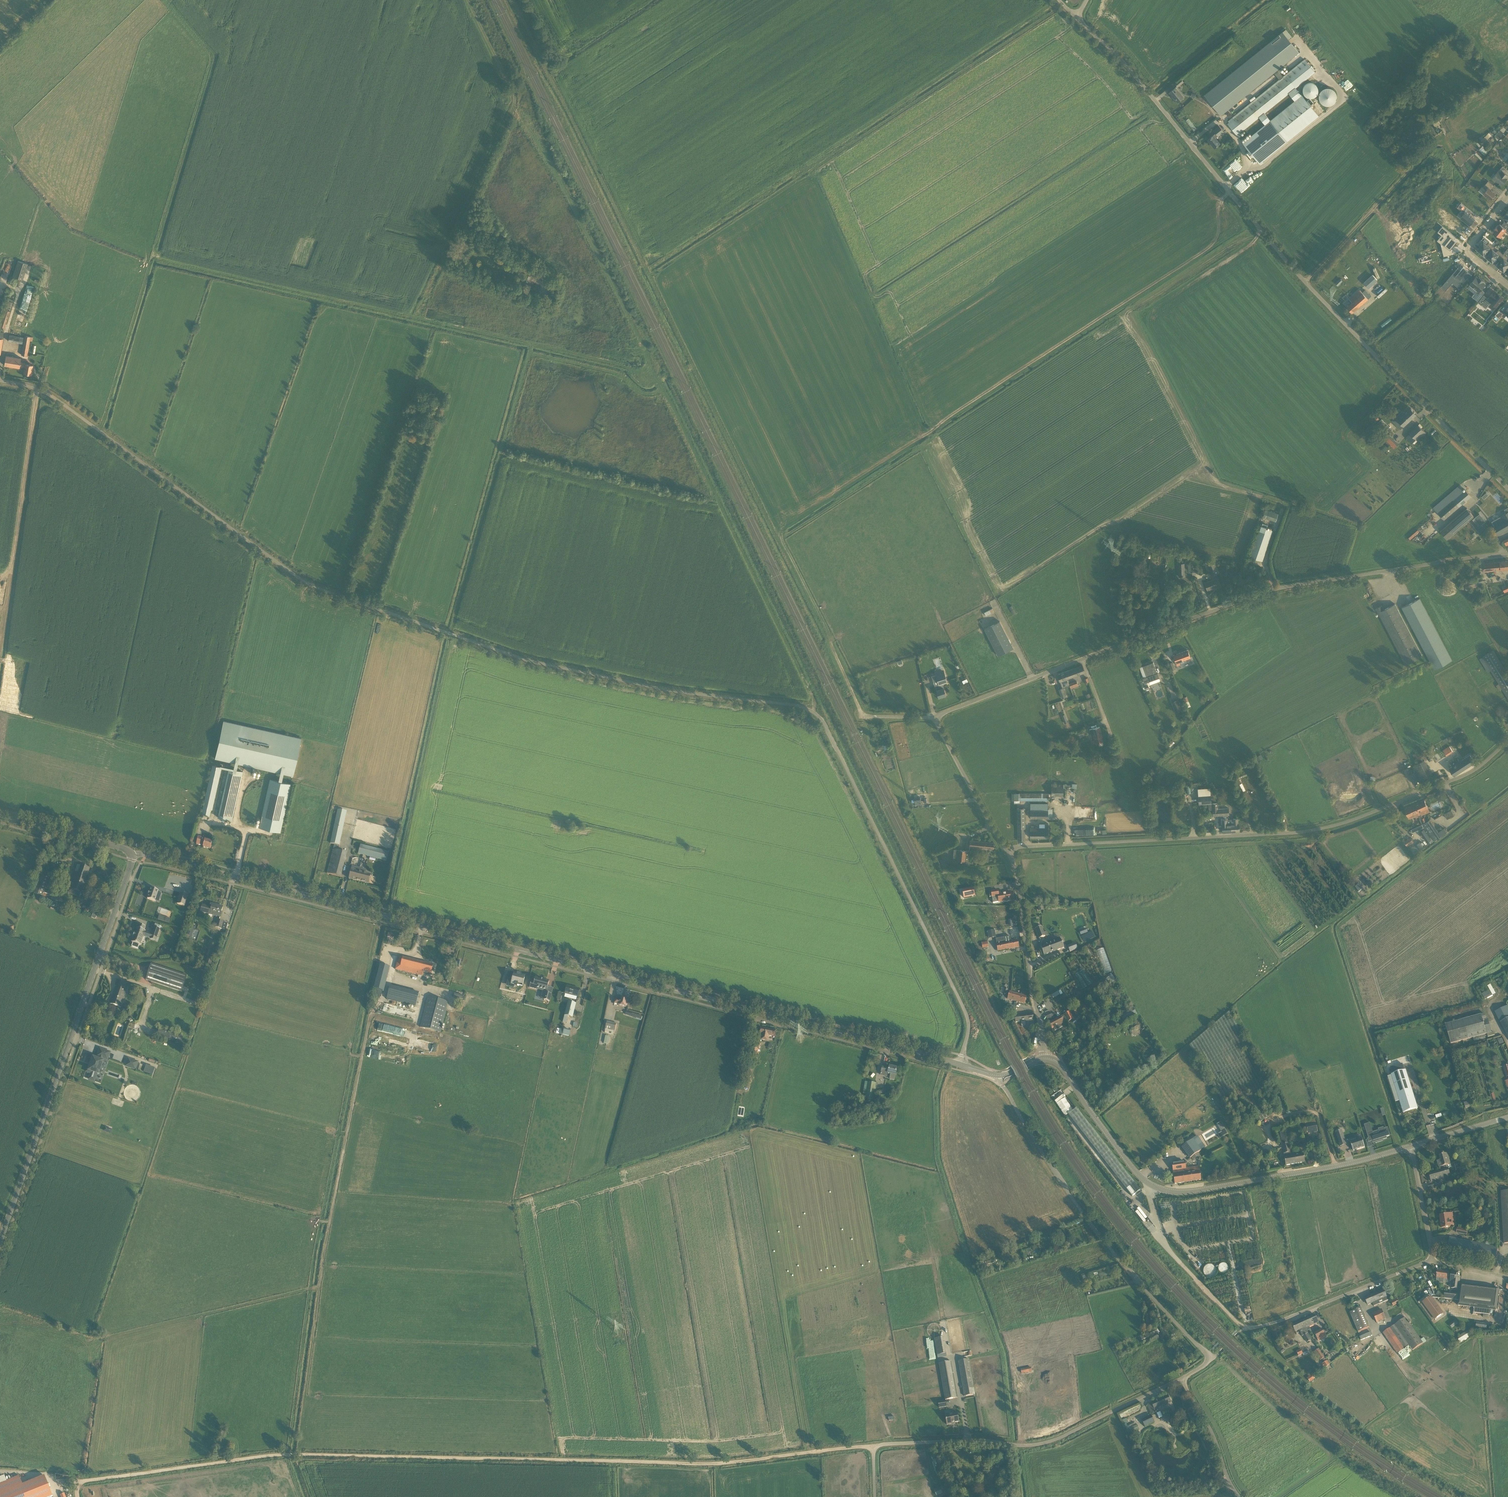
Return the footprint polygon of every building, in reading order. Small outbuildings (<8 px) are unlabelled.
[(1221,115),(1274,73),(1277,70),(1299,52),(1282,32),(1204,95),(1221,115)] [(1300,97),(1293,89),(1315,72),(1304,59),(1283,77),(1277,70),(1274,73),(1279,80),(1233,117),(1234,119),(1227,124),(1237,135),(1259,117),(1265,125),(1243,143),(1258,162),(1259,164),(1318,116),(1302,95),(1300,97)] [(1180,78),(1175,83),(1177,87),(1183,82),(1180,78)] [(1307,99),(1318,94),(1312,81),(1302,86),(1307,99)] [(1326,107),(1338,97),(1328,85),(1316,94),(1326,107)] [(1175,87),(1169,93),(1177,102),(1183,97),(1175,87)] [(1208,139),(1214,147),(1219,143),(1215,138),(1218,136),(1223,131),(1219,126),(1213,130),(1216,133),(1213,135),(1208,139)] [(1495,136),(1499,139),(1504,133),(1500,130),(1495,136)] [(1408,151),(1401,143),(1397,147),(1405,155),(1408,151)] [(1502,185),(1507,178),(1507,176),(1507,175),(1507,170),(1503,166),(1498,171),(1493,178),(1498,182),(1498,181),(1502,185)] [(1494,195),(1496,193),(1491,189),(1494,186),(1488,181),(1483,187),(1487,190),(1483,195),(1486,197),(1487,196),(1491,199),(1492,197),(1493,198),(1493,199),(1496,195),(1495,195),(1494,195)] [(1478,197),(1471,207),(1474,209),(1473,210),(1478,215),(1483,208),(1482,207),(1484,205),(1483,205),(1485,202),(1478,197)] [(1461,203),(1457,207),(1462,211),(1462,212),(1464,213),(1461,218),(1470,225),(1475,219),(1470,215),(1473,212),(1461,203)] [(1497,226),(1494,230),(1495,230),(1494,232),(1500,237),(1505,231),(1507,234),(1507,225),(1505,228),(1500,224),(1499,225),(1498,225),(1497,226)] [(1444,227),(1439,233),(1446,239),(1442,243),(1446,247),(1444,248),(1445,252),(1449,251),(1451,250),(1455,245),(1456,245),(1457,244),(1455,242),(1458,239),(1444,227)] [(1487,250),(1490,252),(1493,249),(1493,250),(1495,247),(1489,242),(1487,245),(1484,242),(1483,243),(1480,240),(1477,244),(1480,247),(1478,250),(1480,251),(1479,252),(1483,255),(1486,252),(1486,251),(1487,250)] [(1496,252),(1493,250),(1493,249),(1490,252),(1487,257),(1489,258),(1488,259),(1492,262),(1495,259),(1495,258),(1496,257),(1499,259),(1503,254),(1498,250),(1496,252)] [(1498,266),(1502,270),(1502,269),(1504,271),(1507,266),(1507,262),(1507,261),(1507,258),(1505,256),(1507,252),(1507,251),(1507,250),(1505,252),(1503,254),(1499,259),(1502,261),(1501,262),(1501,263),(1500,263),(1498,266)] [(17,260),(12,276),(23,280),(28,264),(17,260)] [(1457,269),(1442,287),(1445,290),(1449,285),(1449,284),(1454,279),(1461,285),(1468,277),(1464,274),(1466,271),(1463,268),(1460,271),(1457,269)] [(1477,290),(1472,296),(1478,301),(1485,292),(1481,289),(1486,284),(1483,282),(1484,281),(1482,280),(1480,279),(1481,278),(1479,277),(1479,278),(1476,276),(1473,280),(1472,279),(1470,282),(1471,283),(1470,284),(1477,290)] [(1352,302),(1347,307),(1352,313),(1368,299),(1360,290),(1350,299),(1352,302)] [(1497,294),(1493,291),(1489,296),(1493,299),(1491,302),(1496,307),(1504,298),(1498,293),(1497,294)] [(1484,295),(1478,302),(1481,305),(1487,298),(1484,295)] [(13,300),(7,298),(0,320),(0,329),(4,330),(13,300)] [(1503,313),(1499,310),(1495,315),(1499,319),(1503,313)] [(25,336),(22,355),(29,356),(29,353),(28,353),(30,341),(32,341),(33,337),(25,336)] [(21,362),(21,358),(6,355),(4,365),(20,368),(20,366),(25,367),(24,373),(31,374),(33,365),(25,364),(26,362),(21,362)] [(1411,408),(1405,413),(1403,411),(1392,421),(1400,429),(1404,426),(1417,414),(1411,408)] [(1369,430),(1380,419),(1374,414),(1364,426),(1369,430)] [(1382,419),(1375,425),(1378,428),(1380,426),(1387,434),(1392,429),(1382,419)] [(1418,425),(1410,433),(1404,438),(1406,439),(1406,438),(1411,444),(1412,443),(1414,445),(1418,441),(1417,441),(1426,433),(1422,428),(1423,427),(1420,423),(1418,425)] [(1464,491),(1461,488),(1459,485),(1433,508),(1444,520),(1471,496),(1466,490),(1464,491)] [(1275,521),(1278,514),(1265,509),(1262,517),(1275,521)] [(1447,539),(1454,532),(1473,517),(1466,509),(1440,531),(1447,539)] [(1500,516),(1503,521),(1494,526),(1498,534),(1507,529),(1507,512),(1500,516)] [(1475,517),(1470,521),(1480,532),(1484,528),(1475,517)] [(1249,557),(1262,561),(1272,530),(1259,526),(1249,557)] [(1170,554),(1177,556),(1178,549),(1172,547),(1170,554)] [(1206,559),(1207,564),(1211,575),(1212,575),(1214,580),(1205,583),(1207,590),(1214,587),(1215,588),(1215,587),(1216,587),(1221,586),(1218,578),(1216,573),(1218,573),(1214,561),(1213,562),(1212,557),(1206,559)] [(1484,563),(1485,572),(1489,572),(1489,571),(1507,569),(1507,561),(1484,563)] [(1482,584),(1484,583),(1482,576),(1462,583),(1465,590),(1479,585),(1481,589),(1484,588),(1482,584)] [(1452,660),(1420,598),(1402,608),(1433,668),(1434,669),(1452,660)] [(1422,656),(1397,608),(1395,604),(1384,610),(1381,605),(1376,608),(1406,664),(1422,656)] [(992,608),(982,613),(983,616),(994,611),(992,608)] [(1013,648),(999,621),(984,629),(998,656),(1013,648)] [(1186,662),(1185,659),(1190,657),(1187,650),(1173,655),(1176,662),(1177,665),(1180,664),(1186,662)] [(1486,654),(1486,653),(1483,654),(1484,656),(1483,656),(1507,698),(1507,675),(1493,650),(1491,651),(1490,650),(1488,651),(1489,653),(1486,654)] [(1160,681),(1159,678),(1158,673),(1156,673),(1152,663),(1145,665),(1147,672),(1145,673),(1146,677),(1142,678),(1144,683),(1149,681),(1150,684),(1160,681)] [(1085,672),(1082,665),(1064,672),(1067,679),(1085,672)] [(935,686),(939,697),(946,695),(942,684),(947,682),(944,672),(936,675),(940,684),(935,686)] [(1062,688),(1067,686),(1064,680),(1067,679),(1064,672),(1057,675),(1062,687),(1059,689),(1062,698),(1066,696),(1062,688)] [(1071,688),(1072,690),(1073,689),(1073,687),(1074,687),(1078,685),(1077,681),(1069,684),(1070,685),(1071,688)] [(1171,702),(1176,712),(1182,709),(1178,700),(1171,702)] [(254,767),(254,768),(291,776),(291,775),(293,776),(301,738),(299,738),(300,737),(226,720),(225,721),(223,721),(215,758),(217,759),(217,760),(245,766),(246,765),(254,767)] [(1095,743),(1103,741),(1100,726),(1093,728),(1089,729),(1091,735),(1093,735),(1095,743)] [(1106,747),(1109,757),(1116,755),(1113,745),(1106,747)] [(1442,750),(1445,756),(1453,751),(1450,746),(1442,750)] [(1454,775),(1475,762),(1470,755),(1460,762),(1458,758),(1451,763),(1453,766),(1450,768),(1454,775)] [(1420,776),(1430,772),(1425,759),(1415,763),(1420,776)] [(220,765),(219,767),(213,765),(202,814),(209,816),(211,809),(212,809),(222,765),(220,765)] [(242,772),(229,769),(218,818),(231,821),(242,772)] [(1414,772),(1409,774),(1413,783),(1418,781),(1414,772)] [(1234,778),(1237,785),(1241,783),(1240,782),(1239,778),(1237,775),(1236,776),(1236,774),(1233,776),(1234,778)] [(280,832),(291,783),(270,778),(259,827),(280,832)] [(1051,795),(1063,796),(1064,784),(1051,784),(1051,795)] [(1210,787),(1198,788),(1199,804),(1208,804),(1209,810),(1213,810),(1213,816),(1218,815),(1218,809),(1217,803),(1211,803),(1210,787)] [(1417,812),(1419,816),(1423,814),(1421,810),(1428,808),(1424,800),(1416,804),(1418,808),(1417,809),(1418,810),(1416,810),(1417,812)] [(1030,818),(1048,818),(1048,804),(1030,803),(1030,818)] [(1416,804),(1405,808),(1409,818),(1415,816),(1416,817),(1419,816),(1417,812),(1416,810),(1418,810),(1417,809),(1418,808),(1416,804)] [(1025,828),(1025,808),(1017,808),(1017,828),(1018,828),(1018,840),(1025,840),(1025,828)] [(338,810),(330,843),(339,845),(347,811),(338,810)] [(1452,810),(1444,813),(1446,818),(1454,815),(1452,810)] [(1231,831),(1230,819),(1222,820),(1222,824),(1222,832),(1231,831)] [(1231,831),(1239,831),(1239,823),(1238,824),(1237,819),(1230,819),(1231,831)] [(1434,840),(1441,836),(1430,819),(1423,824),(1434,840)] [(1030,828),(1030,838),(1048,838),(1048,824),(1045,824),(1045,828),(1030,828)] [(1422,824),(1411,829),(1412,832),(1423,827),(1422,824)] [(1423,830),(1419,833),(1421,836),(1419,837),(1420,838),(1422,837),(1425,842),(1429,839),(1423,830)] [(198,837),(196,844),(203,846),(203,847),(211,849),(212,842),(205,840),(206,838),(198,837)] [(1407,846),(1411,844),(1414,842),(1410,837),(1404,841),(1407,846)] [(970,840),(969,846),(993,848),(993,842),(970,840)] [(390,852),(361,845),(358,854),(387,861),(390,852)] [(347,852),(333,849),(327,873),(341,877),(347,852)] [(970,851),(954,850),(953,863),(969,865),(970,851)] [(42,870),(48,872),(51,864),(45,862),(42,870)] [(65,878),(72,880),(84,884),(89,869),(77,865),(74,876),(67,873),(65,878)] [(368,884),(371,875),(365,873),(366,869),(352,866),(349,879),(363,882),(364,882),(365,882),(364,883),(368,884)] [(80,897),(84,884),(72,880),(68,893),(80,897)] [(158,891),(151,888),(150,891),(149,891),(148,895),(147,898),(155,901),(157,894),(161,896),(162,892),(158,891)] [(964,898),(974,896),(973,888),(963,890),(964,898)] [(1013,895),(1013,892),(998,895),(998,890),(991,891),(993,903),(999,902),(1014,900),(1013,896),(1014,896),(1014,895),(1013,895)] [(185,906),(188,894),(180,892),(177,904),(185,906)] [(220,917),(223,907),(212,904),(211,907),(202,905),(200,912),(220,917)] [(215,927),(222,929),(224,922),(217,920),(215,927)] [(138,928),(137,928),(135,933),(134,933),(133,937),(132,942),(133,942),(132,946),(138,948),(139,944),(141,945),(144,936),(142,935),(143,930),(144,931),(145,926),(139,924),(138,928)] [(1035,928),(1039,938),(1045,936),(1042,926),(1035,928)] [(160,929),(154,927),(152,934),(157,936),(160,929)] [(996,937),(995,930),(988,931),(989,939),(996,937)] [(1091,930),(1081,935),(1084,940),(1094,935),(1091,930)] [(996,939),(998,951),(1019,947),(1018,940),(1011,941),(1010,936),(996,939)] [(1057,941),(1056,938),(1041,944),(1042,946),(1041,947),(1044,955),(1064,947),(1061,939),(1057,941)] [(1097,950),(1104,974),(1112,971),(1104,947),(1097,950)] [(395,969),(418,975),(418,977),(421,978),(422,976),(423,972),(431,974),(433,965),(398,956),(395,969)] [(146,980),(182,991),(187,975),(151,963),(146,980)] [(512,978),(508,977),(506,983),(514,985),(513,985),(517,986),(517,985),(522,987),(524,976),(520,975),(520,974),(517,973),(517,975),(513,974),(512,978)] [(1108,984),(1115,980),(1112,975),(1106,978),(1108,984)] [(538,988),(547,990),(549,981),(535,978),(534,983),(531,982),(530,988),(537,989),(538,988)] [(124,989),(126,983),(117,980),(115,985),(116,986),(110,1003),(121,1007),(127,989),(124,989)] [(1482,994),(1485,999),(1495,994),(1490,984),(1485,987),(1486,989),(1484,991),(1485,992),(1482,994)] [(386,999),(415,1006),(419,992),(390,985),(386,999)] [(572,987),(567,986),(565,994),(577,997),(579,989),(574,988),(572,988),(572,987)] [(1067,986),(1050,993),(1052,998),(1069,990),(1067,986)] [(1025,1003),(1027,996),(1010,991),(1008,997),(1007,997),(1007,999),(1025,1003)] [(440,1032),(448,1002),(428,997),(420,1027),(440,1032)] [(621,1000),(616,999),(614,1003),(617,1004),(617,1005),(619,1006),(620,1005),(626,1007),(628,999),(623,997),(623,998),(624,998),(622,998),(622,997),(623,997),(621,997),(621,1000)] [(566,1023),(568,1016),(572,1017),(576,1004),(568,1002),(563,1022),(566,1023)] [(1507,1005),(1495,1012),(1501,1022),(1507,1036),(1507,1005)] [(385,1013),(417,1020),(419,1013),(386,1006),(385,1013)] [(1076,1015),(1083,1012),(1080,1006),(1073,1010),(1076,1015)] [(1122,1022),(1135,1014),(1131,1007),(1118,1015),(1122,1022)] [(643,1016),(626,1011),(625,1014),(641,1019),(643,1016)] [(1074,1019),(1070,1012),(1049,1023),(1050,1025),(1050,1026),(1051,1026),(1052,1029),(1061,1024),(1064,1023),(1062,1019),(1066,1017),(1068,1022),(1074,1019)] [(1015,1015),(1016,1022),(1034,1020),(1033,1013),(1015,1015)] [(1488,1019),(1486,1019),(1485,1014),(1445,1024),(1446,1026),(1442,1026),(1443,1030),(1447,1029),(1451,1044),(1473,1037),(1474,1041),(1486,1038),(1485,1034),(1487,1034),(1488,1037),(1495,1035),(1494,1032),(1492,1032),(1488,1019)] [(617,1023),(607,1021),(605,1030),(605,1032),(613,1034),(613,1032),(615,1032),(617,1023)] [(409,1032),(390,1026),(388,1032),(407,1038),(409,1032)] [(776,1030),(760,1027),(759,1033),(763,1034),(762,1039),(768,1040),(769,1035),(775,1036),(776,1030)] [(159,1029),(157,1036),(181,1044),(183,1037),(159,1029)] [(409,1046),(435,1052),(436,1045),(411,1040),(409,1046)] [(755,1043),(753,1048),(750,1047),(748,1056),(756,1058),(761,1044),(755,1043)] [(110,1053),(100,1049),(98,1056),(100,1056),(99,1060),(93,1058),(91,1065),(89,1065),(87,1071),(91,1073),(90,1077),(95,1079),(97,1073),(98,1074),(103,1061),(102,1061),(103,1057),(107,1059),(110,1053)] [(754,1060),(748,1058),(744,1068),(750,1070),(754,1060)] [(137,1062),(128,1059),(126,1066),(135,1069),(137,1062)] [(883,1066),(881,1075),(887,1076),(888,1073),(891,1074),(890,1079),(894,1080),(895,1075),(897,1068),(890,1066),(889,1068),(883,1066)] [(1404,1113),(1418,1108),(1406,1070),(1391,1075),(1404,1113)] [(873,1100),(876,1083),(864,1081),(863,1093),(866,1094),(865,1098),(873,1100)] [(860,1101),(860,1094),(849,1093),(849,1101),(860,1101)] [(1068,1115),(1132,1196),(1140,1190),(1076,1108),(1068,1115)] [(1305,1121),(1308,1134),(1318,1132),(1315,1120),(1305,1121)] [(1221,1132),(1217,1134),(1219,1137),(1220,1139),(1228,1134),(1227,1132),(1221,1122),(1218,1124),(1222,1131),(1221,1132)] [(1377,1142),(1382,1141),(1382,1140),(1387,1138),(1387,1137),(1390,1136),(1388,1132),(1386,1133),(1384,1127),(1378,1129),(1379,1133),(1374,1135),(1370,1123),(1364,1125),(1369,1138),(1367,1139),(1369,1142),(1372,1141),(1373,1143),(1377,1142)] [(1280,1132),(1285,1153),(1290,1152),(1285,1131),(1280,1132)] [(1354,1141),(1351,1142),(1353,1151),(1365,1147),(1362,1139),(1361,1136),(1356,1137),(1357,1140),(1353,1141),(1354,1141)] [(1181,1147),(1190,1158),(1198,1152),(1204,1148),(1195,1137),(1181,1147)] [(1444,1169),(1447,1177),(1451,1176),(1447,1165),(1450,1164),(1447,1153),(1439,1155),(1443,1166),(1444,1170),(1444,1169)] [(1303,1154),(1291,1156),(1292,1164),(1304,1162),(1303,1154)] [(1201,1180),(1199,1166),(1186,1168),(1185,1162),(1172,1164),(1175,1184),(1195,1181),(1195,1180),(1196,1180),(1196,1181),(1201,1180)] [(1440,1179),(1447,1177),(1444,1169),(1444,1170),(1429,1174),(1430,1176),(1429,1176),(1429,1177),(1429,1179),(1430,1179),(1431,1179),(1431,1182),(1435,1181),(1435,1182),(1439,1185),(1441,1181),(1440,1179)] [(1449,1219),(1453,1218),(1452,1213),(1440,1215),(1442,1228),(1450,1227),(1449,1219)] [(1434,1270),(1434,1274),(1436,1277),(1436,1279),(1436,1281),(1444,1282),(1444,1278),(1449,1279),(1450,1272),(1446,1271),(1434,1270)] [(1450,1281),(1452,1282),(1451,1288),(1459,1289),(1460,1277),(1457,1276),(1457,1272),(1451,1272),(1452,1272),(1450,1281)] [(1488,1288),(1461,1284),(1459,1300),(1459,1304),(1458,1304),(1458,1305),(1474,1307),(1474,1313),(1490,1315),(1490,1309),(1496,1310),(1499,1289),(1493,1288),(1492,1289),(1488,1288)] [(1387,1296),(1385,1289),(1365,1298),(1368,1305),(1372,1303),(1374,1306),(1388,1300),(1386,1297),(1387,1296)] [(1350,1312),(1358,1332),(1370,1327),(1362,1308),(1350,1312)] [(1373,1313),(1377,1323),(1386,1319),(1382,1310),(1373,1313)] [(1315,1315),(1303,1320),(1305,1324),(1306,1328),(1318,1323),(1315,1315)] [(1413,1350),(1423,1343),(1405,1317),(1383,1333),(1398,1354),(1409,1345),(1413,1350)] [(1295,1332),(1302,1329),(1305,1335),(1304,1335),(1307,1342),(1312,1339),(1309,1333),(1308,1333),(1306,1328),(1305,1324),(1303,1320),(1292,1325),(1295,1332)] [(1481,1323),(1476,1322),(1476,1330),(1486,1331),(1486,1329),(1487,1329),(1488,1324),(1487,1324),(1487,1323),(1483,1323),(1481,1323)] [(1157,1333),(1155,1329),(1140,1336),(1142,1340),(1157,1333)] [(1313,1333),(1317,1340),(1326,1335),(1322,1329),(1313,1333)] [(937,1355),(938,1358),(947,1357),(943,1337),(934,1339),(937,1355)] [(1324,1357),(1319,1349),(1314,1352),(1320,1360),(1324,1357)] [(964,1396),(975,1394),(969,1359),(958,1361),(964,1396)] [(945,1399),(957,1397),(951,1361),(939,1363),(945,1399)] [(1171,1402),(1168,1395),(1147,1405),(1152,1415),(1156,1413),(1155,1409),(1171,1402)] [(1127,1411),(1119,1415),(1121,1418),(1128,1415),(1140,1409),(1140,1408),(1141,1406),(1140,1405),(1127,1411)] [(945,1414),(947,1425),(952,1424),(952,1423),(959,1422),(957,1412),(945,1414)] [(1141,1419),(1145,1427),(1154,1422),(1151,1415),(1141,1419)] [(1127,1418),(1122,1420),(1124,1424),(1125,1427),(1125,1428),(1126,1430),(1137,1424),(1134,1423),(1128,1426),(1126,1423),(1129,1422),(1130,1422),(1129,1419),(1127,1419),(1127,1418)] [(1134,1432),(1139,1430),(1137,1425),(1126,1430),(1130,1439),(1136,1436),(1134,1432)] [(1200,1476),(1203,1486),(1211,1483),(1208,1473),(1200,1476)] [(53,1496),(44,1476),(22,1484),(19,1476),(0,1483),(0,1496),(50,1496),(53,1496)] [(987,1486),(981,1490),(984,1496),(989,1494),(988,1492),(990,1492),(987,1486)]
